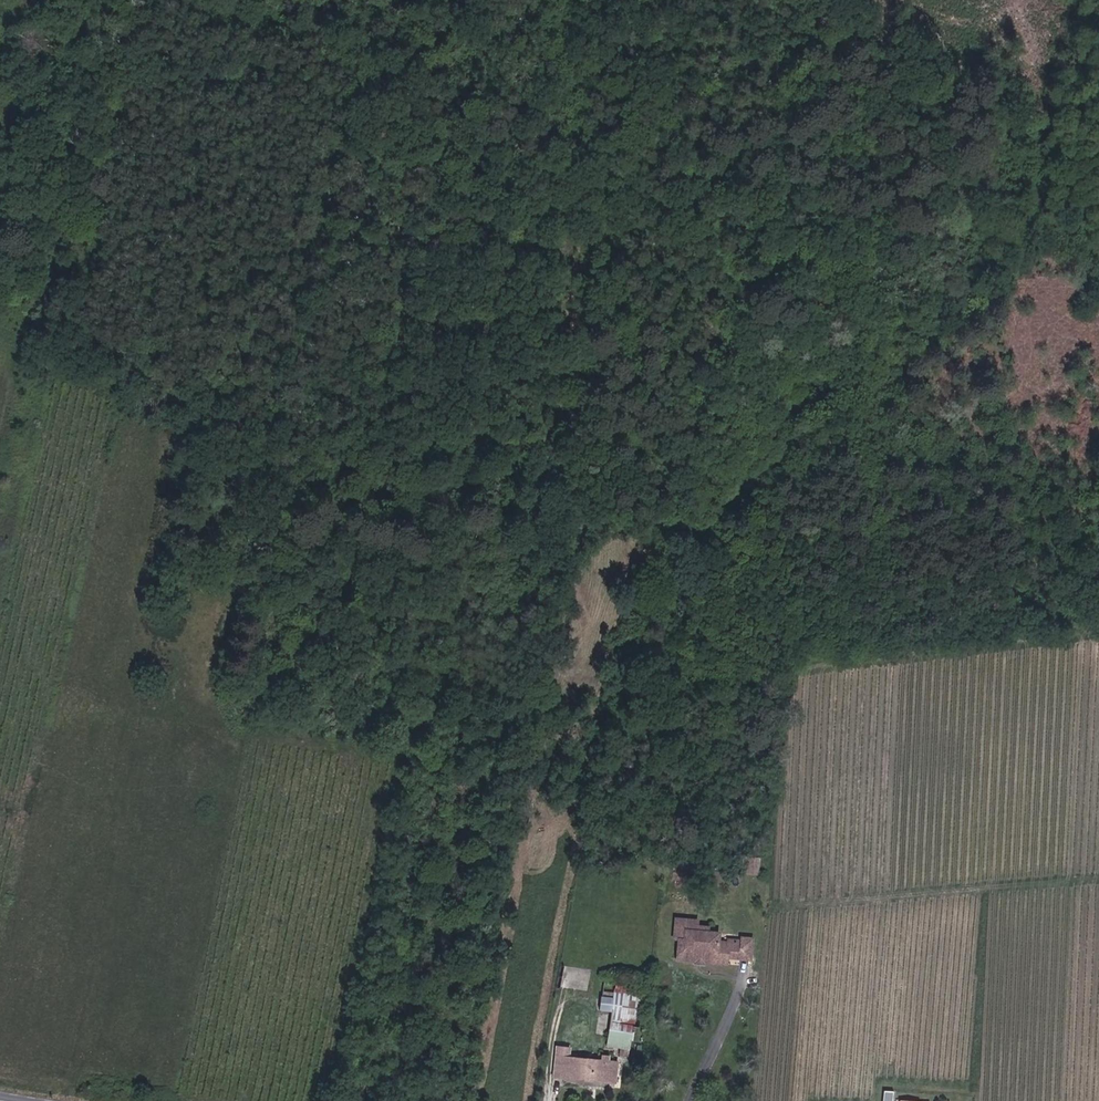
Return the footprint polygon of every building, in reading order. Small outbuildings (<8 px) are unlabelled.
[(713,930),(703,930),(703,923),(681,921),(680,941),(690,942),(689,950),(683,949),(682,962),(697,963),(708,964),(729,966),(730,956),(755,962),(757,943),(746,942),(745,947),(723,945),(724,937),(713,936),(713,930)] [(561,985),(586,990),(591,969),(566,964),(561,985)] [(615,1039),(633,1041),(634,1027),(616,1024),(615,1039)] [(558,1081),(606,1085),(607,1064),(574,1060),(574,1051),(561,1050),(558,1081)] [(615,1065),(607,1064),(606,1085),(613,1086),(615,1065)] [(894,1090),(884,1089),(883,1100),(893,1100),(894,1090)]
